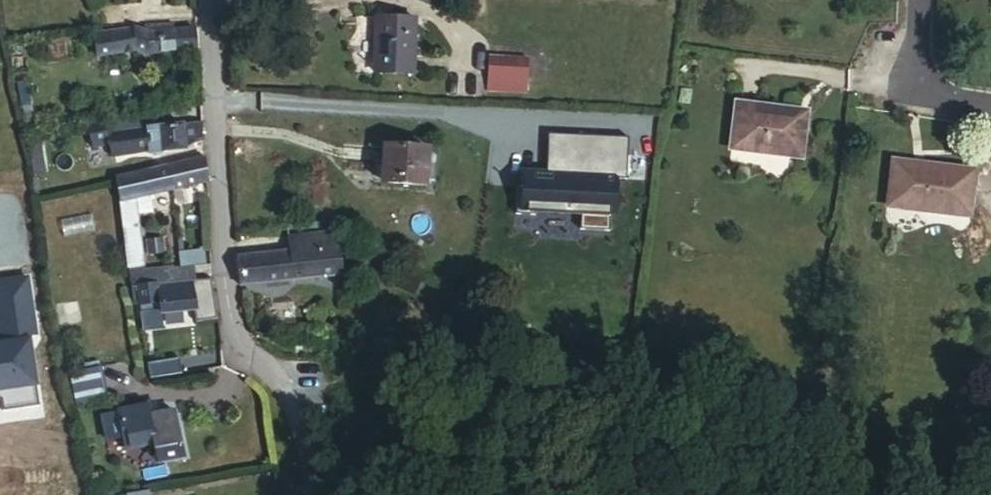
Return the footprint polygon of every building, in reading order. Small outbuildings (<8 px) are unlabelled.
[(418,20),(381,19),(378,73),(415,74),(418,20)] [(174,24),(148,25),(146,25),(146,32),(149,33),(174,31),(174,24)] [(139,49),(150,53),(149,33),(136,29),(95,34),(97,54),(139,49)] [(150,53),(198,49),(196,29),(174,31),(149,33),(150,53)] [(532,59),(493,57),(492,78),(532,80),(532,59)] [(18,80),(23,114),(34,113),(29,78),(18,80)] [(532,80),(492,78),(491,91),(531,93),(532,80)] [(802,113),(737,106),(732,151),(797,159),(802,113)] [(151,112),(134,115),(136,129),(151,128),(151,112)] [(34,113),(23,114),(25,129),(36,128),(34,113)] [(134,115),(105,120),(109,135),(134,129),(136,129),(134,115)] [(182,124),(151,128),(151,140),(152,153),(185,150),(182,124)] [(136,129),(134,129),(136,144),(151,140),(151,128),(136,129)] [(134,129),(109,135),(111,153),(136,144),(134,129)] [(636,134),(556,132),(555,172),(529,172),(529,185),(525,185),(524,213),(544,214),(544,210),(589,211),(589,227),(618,228),(618,212),(625,212),(626,181),(635,181),(636,134)] [(388,146),(387,158),(385,183),(428,186),(430,149),(388,146)] [(172,190),(208,182),(206,158),(169,166),(172,190)] [(115,178),(117,178),(139,173),(136,159),(113,164),(115,178)] [(973,173),(893,163),(888,209),(968,220),(973,173)] [(117,178),(121,203),(135,200),(172,190),(169,166),(139,173),(117,178)] [(126,228),(131,267),(144,265),(135,200),(121,203),(120,202),(123,228),(126,228)] [(339,246),(337,231),(292,236),(293,251),(339,246)] [(241,257),(243,286),(341,275),(339,246),(293,251),(241,257)] [(175,281),(196,279),(194,264),(173,266),(175,281)] [(131,267),(133,286),(141,285),(156,283),(175,281),(173,266),(144,269),(144,265),(131,267)] [(0,279),(0,391),(36,386),(29,336),(37,334),(29,275),(0,279)] [(142,303),(158,301),(156,283),(141,285),(142,303)] [(70,377),(76,407),(106,401),(99,369),(70,377)] [(148,415),(156,413),(153,403),(146,405),(148,415)] [(154,438),(148,415),(146,405),(117,410),(124,444),(154,438)] [(159,462),(184,458),(174,409),(156,413),(148,415),(154,438),(159,462)]
